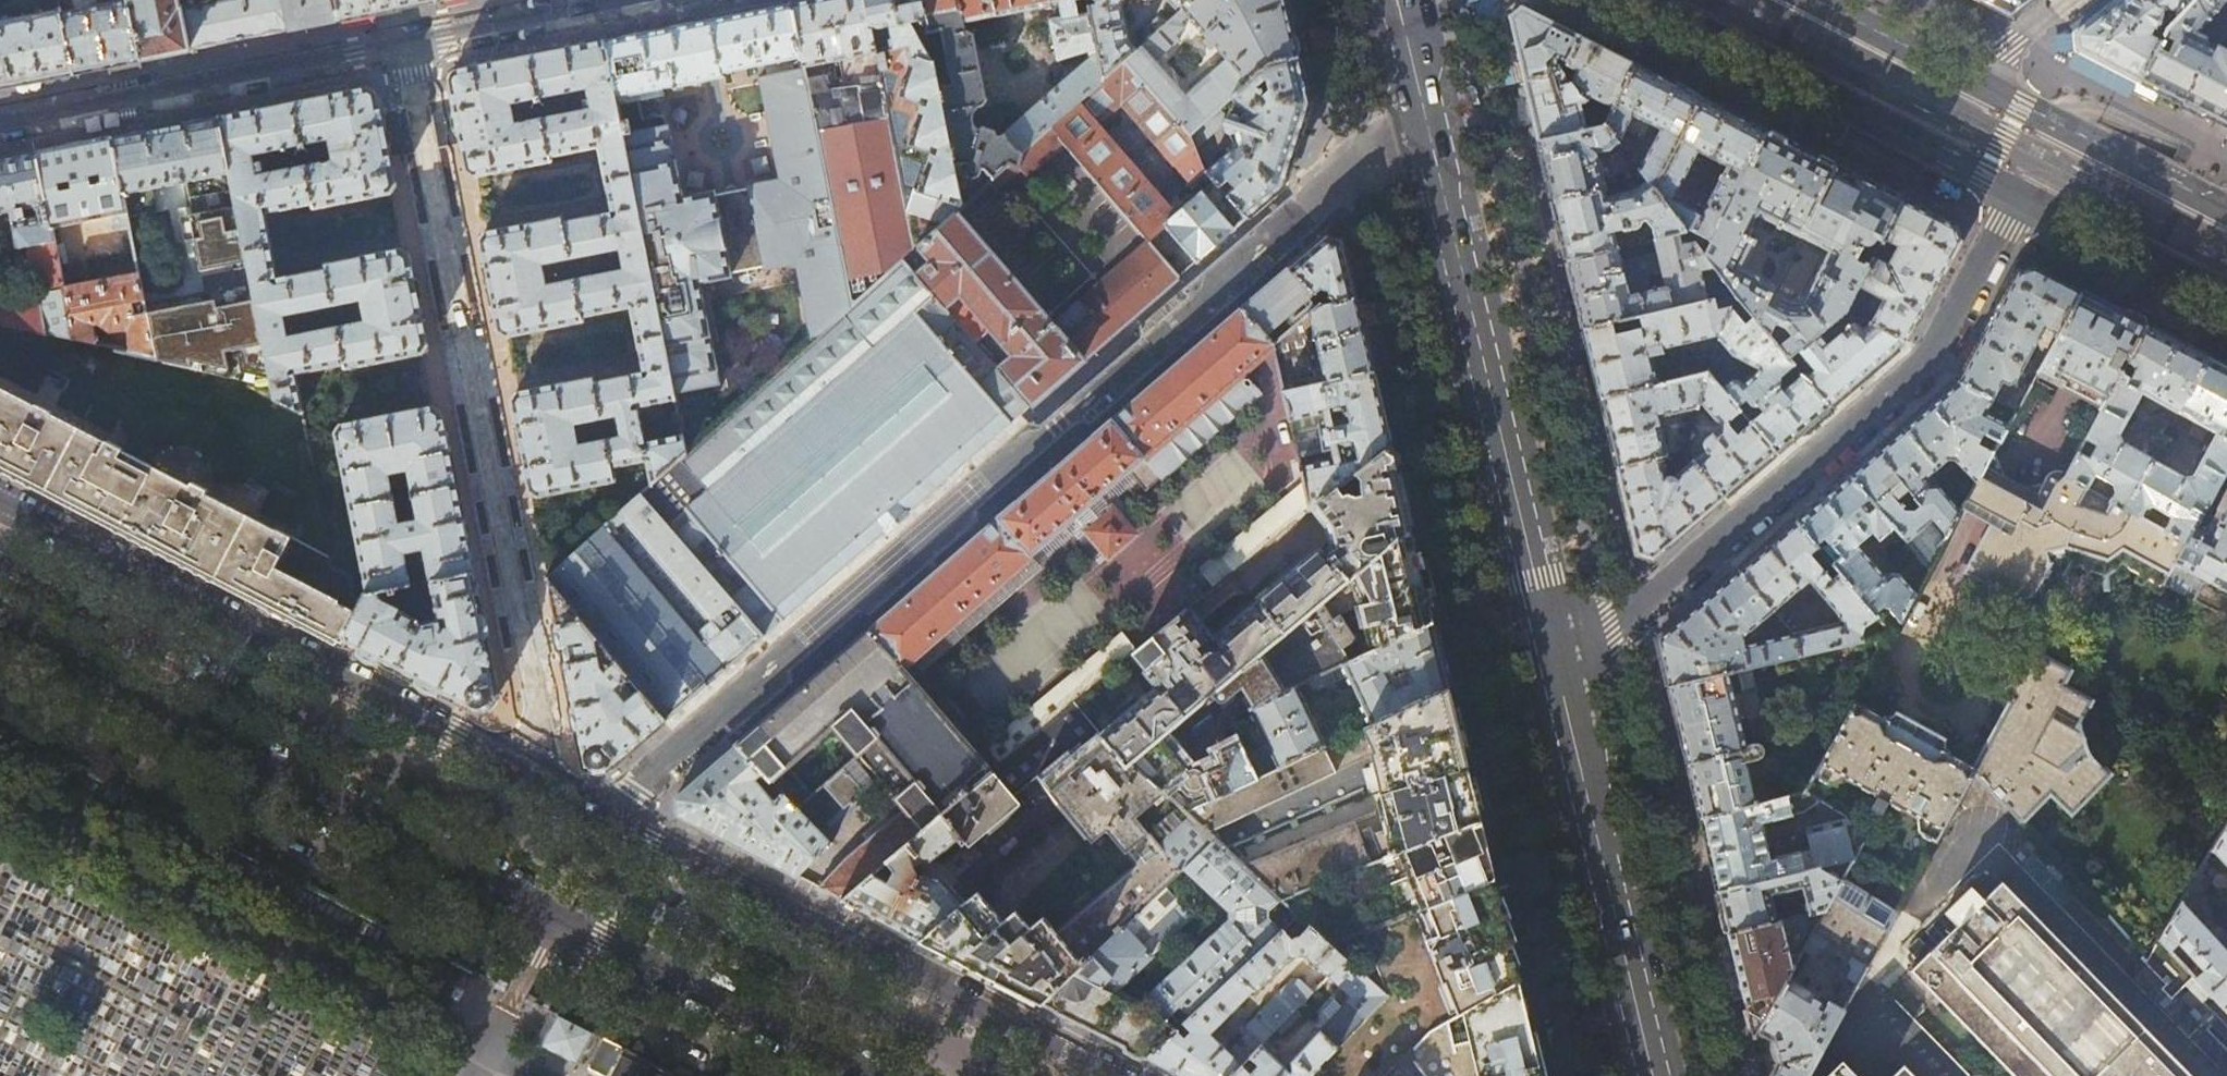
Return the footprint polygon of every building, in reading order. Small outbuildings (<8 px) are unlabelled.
[(61,15),(74,73),(95,69),(140,60),(129,1),(106,5),(104,0),(74,0),(77,11),(61,15)] [(129,1),(140,60),(161,56),(172,54),(340,20),(335,0),(237,0),(183,11),(183,10),(181,10),(179,0),(129,0),(129,1)] [(340,20),(373,14),(387,11),(436,1),(436,0),(335,0),(340,20)] [(914,250),(867,0),(806,0),(792,3),(805,69),(851,306),(902,261),(912,253),(914,250)] [(914,250),(918,247),(955,214),(962,208),(953,166),(938,88),(928,35),(921,0),(867,0),(914,250)] [(928,35),(941,32),(949,72),(980,66),(974,35),(970,32),(967,32),(965,24),(961,25),(956,0),(921,0),(928,35)] [(961,25),(965,24),(994,18),(992,0),(956,0),(961,25)] [(994,18),(1059,6),(1087,0),(992,0),(994,18)] [(1088,7),(1087,0),(1059,6),(1062,20),(1052,23),(1052,20),(1050,20),(1058,62),(1088,52),(1096,50),(1088,7)] [(1096,0),(1097,6),(1088,7),(1096,50),(1103,83),(1125,63),(1138,51),(1131,46),(1124,10),(1125,1),(1134,0),(1096,0)] [(1185,8),(1138,51),(1125,63),(1190,135),(1218,110),(1231,98),(1269,63),(1298,57),(1288,15),(1285,0),(1194,0),(1185,8)] [(1524,80),(1516,48),(1509,15),(1521,5),(1553,22),(1581,36),(1585,24),(1539,0),(1485,0),(1484,1),(1503,85),(1524,80)] [(2009,15),(2011,14),(2029,0),(1979,0),(2009,15)] [(2077,49),(2094,58),(2125,74),(2139,81),(2197,0),(2117,0),(2075,33),(2077,49)] [(2139,81),(2206,116),(2226,126),(2226,47),(2225,51),(2190,33),(2197,30),(2225,0),(2197,0),(2139,81)] [(619,37),(605,40),(617,99),(638,95),(712,81),(723,78),(723,74),(766,65),(768,77),(805,69),(792,3),(741,13),(700,21),(619,37)] [(1564,71),(1581,36),(1553,22),(1521,5),(1509,15),(1516,48),(1524,80),(1524,82),(1564,71)] [(48,78),(74,73),(61,15),(60,10),(0,22),(0,88),(48,78)] [(1611,51),(1581,36),(1564,71),(1587,101),(1589,99),(1588,97),(1590,96),(1601,101),(1599,110),(1601,114),(1607,117),(1635,64),(1611,51)] [(565,48),(531,55),(539,97),(589,88),(592,98),(584,100),(586,110),(543,118),(551,156),(552,156),(599,147),(605,178),(631,174),(617,99),(605,40),(565,48)] [(1103,83),(1096,50),(1088,52),(1090,60),(1006,134),(999,137),(996,132),(984,129),(980,132),(974,123),(974,113),(975,111),(976,109),(980,107),(982,107),(984,107),(987,101),(980,66),(949,72),(951,86),(938,88),(953,166),(964,164),(968,165),(967,167),(967,169),(967,172),(969,175),(971,177),(972,177),(974,178),(976,177),(979,177),(980,176),(981,174),(982,173),(982,170),(987,172),(994,180),(1009,166),(1019,170),(1024,154),(1049,131),(1103,83)] [(539,97),(531,55),(487,63),(458,69),(449,83),(466,172),(474,177),(483,176),(552,162),(551,156),(543,118),(511,124),(512,122),(513,120),(513,117),(513,115),(513,113),(512,110),(510,108),(509,107),(508,105),(506,104),(505,103),(539,97)] [(1256,210),(1282,187),(1298,138),(1310,104),(1298,57),(1269,63),(1231,98),(1250,119),(1243,125),(1239,124),(1239,122),(1239,120),(1238,118),(1237,117),(1236,117),(1235,116),(1234,116),(1232,116),(1231,117),(1230,118),(1229,118),(1226,130),(1226,131),(1227,132),(1229,134),(1231,135),(1233,135),(1235,134),(1236,132),(1237,131),(1237,130),(1241,131),(1243,139),(1206,172),(1207,173),(1215,183),(1219,187),(1227,180),(1234,189),(1227,196),(1246,219),(1256,210)] [(1125,63),(1103,83),(1049,131),(1063,148),(1145,243),(1165,226),(1175,217),(1100,131),(1125,108),(1192,185),(1207,173),(1206,172),(1196,149),(1190,135),(1125,63)] [(1669,81),(1635,64),(1607,117),(1604,123),(1618,142),(1626,127),(1643,135),(1649,124),(1661,130),(1640,170),(1647,180),(1654,188),(1701,97),(1669,81)] [(638,95),(617,99),(631,174),(662,333),(674,394),(721,384),(701,284),(732,277),(731,274),(739,273),(740,276),(742,278),(746,280),(749,280),(752,279),(754,278),(757,274),(758,268),(766,267),(766,270),(798,264),(813,341),(851,306),(805,69),(768,77),(760,79),(781,181),(749,187),(749,190),(739,192),(738,189),(737,188),(735,187),(732,186),(730,187),(729,188),(727,190),(727,191),(727,195),(716,197),(716,194),(684,200),(669,127),(666,128),(664,117),(644,121),(638,95)] [(1587,101),(1564,71),(1524,82),(1532,111),(1539,140),(1604,123),(1587,101)] [(304,100),(294,102),(302,145),(334,138),(333,141),(332,143),(331,145),(331,147),(332,149),(332,151),(333,153),(333,154),(335,156),(336,157),(337,158),(339,159),(306,165),(313,204),(314,208),(380,196),(392,194),(397,186),(379,97),(366,88),(304,100)] [(1767,131),(1730,112),(1701,97),(1654,188),(1683,228),(1711,242),(1767,131)] [(244,112),(219,117),(247,249),(271,244),(265,214),(313,204),(306,165),(255,175),(251,154),(265,152),(267,158),(275,157),(274,150),(302,145),(294,102),(244,112)] [(1218,110),(1190,135),(1196,149),(1221,127),(1223,114),(1218,110)] [(172,126),(112,138),(135,255),(139,276),(144,300),(146,313),(155,357),(249,379),(247,389),(278,403),(247,249),(219,117),(172,126)] [(1618,142),(1604,123),(1539,140),(1546,173),(1553,200),(1606,186),(1599,158),(1598,158),(1596,151),(1610,147),(1613,152),(1621,146),(1618,142)] [(1026,179),(1063,148),(1049,131),(1024,154),(1019,170),(1026,179)] [(1773,134),(1767,131),(1711,242),(1703,256),(1712,267),(1731,294),(1750,315),(1755,321),(1771,291),(1774,286),(1768,283),(1763,280),(1760,275),(1743,267),(1757,241),(1749,237),(1753,229),(1749,227),(1756,215),(1799,237),(1799,236),(1835,166),(1773,134)] [(68,147),(37,153),(52,229),(113,216),(115,231),(120,230),(125,257),(135,255),(112,138),(68,147)] [(3,215),(11,251),(32,246),(55,242),(52,229),(37,153),(0,160),(0,215),(3,215)] [(1873,185),(1835,166),(1799,236),(1830,252),(1804,301),(1801,299),(1796,298),(1788,300),(1771,291),(1755,321),(1788,358),(1845,310),(1857,286),(1872,257),(1882,237),(1901,200),(1873,185)] [(631,174),(605,178),(611,211),(563,220),(570,256),(620,247),(624,268),(575,278),(582,316),(583,315),(631,306),(637,338),(662,333),(631,174)] [(1683,228),(1654,188),(1647,180),(1634,188),(1607,194),(1606,190),(1607,190),(1606,186),(1553,200),(1560,228),(1568,260),(1619,248),(1634,244),(1632,239),(1627,240),(1627,239),(1617,241),(1615,230),(1622,228),(1623,230),(1625,231),(1639,227),(1642,224),(1642,221),(1646,220),(1652,228),(1655,239),(1686,232),(1683,228)] [(1219,187),(1215,183),(1175,217),(1165,226),(1197,261),(1246,219),(1227,196),(1219,187)] [(1905,193),(1901,200),(1903,200),(1928,214),(1954,227),(1958,219),(1956,213),(1939,205),(1934,206),(1932,208),(1905,193)] [(1903,200),(1901,200),(1882,237),(1892,242),(1890,246),(1896,249),(1888,264),(1872,257),(1857,286),(1874,294),(1869,305),(1877,309),(1869,323),(1905,341),(1928,299),(1959,242),(1954,227),(1928,214),(1903,200)] [(1053,327),(955,214),(918,247),(931,261),(925,267),(912,253),(902,261),(956,322),(975,344),(991,330),(1014,357),(998,370),(1029,406),(1055,384),(1176,279),(1148,246),(1053,327)] [(570,256),(563,220),(562,216),(493,231),(485,232),(480,240),(498,332),(506,337),(583,320),(582,316),(575,278),(542,284),(543,282),(545,278),(545,276),(545,273),(544,271),(542,268),(540,266),(537,263),(570,256)] [(1703,256),(1686,232),(1655,239),(1658,251),(1622,260),(1619,248),(1568,260),(1577,301),(1584,329),(1706,300),(1699,270),(1712,267),(1703,256)] [(1342,239),(1342,241),(1352,282),(1373,278),(1363,234),(1342,239)] [(1327,235),(1289,268),(1323,306),(1356,298),(1354,290),(1352,282),(1342,241),(1327,235)] [(55,242),(32,246),(42,294),(0,304),(0,324),(75,342),(75,339),(64,288),(55,242)] [(278,277),(271,244),(247,249),(278,403),(303,416),(304,415),(297,374),(347,364),(338,325),(288,334),(284,314),(334,305),(326,268),(278,277)] [(1178,276),(1193,267),(1182,247),(1166,255),(1178,276)] [(326,268),(334,305),(368,298),(368,299),(366,301),(366,303),(365,305),(365,307),(365,309),(365,311),(367,315),(368,316),(370,317),(371,318),(338,325),(347,364),(348,369),(424,354),(429,345),(411,254),(403,249),(389,251),(326,263),(326,268)] [(1993,307),(1997,310),(2018,272),(2034,268),(2055,279),(2081,292),(2087,280),(2039,256),(2036,254),(2028,255),(2021,259),(2016,265),(1993,307)] [(902,261),(851,306),(813,341),(685,455),(651,485),(640,495),(690,552),(707,536),(750,585),(732,601),(763,637),(783,620),(953,472),(1029,406),(998,370),(980,386),(937,337),(956,322),(902,261)] [(1318,307),(1323,306),(1289,268),(736,747),(799,809),(801,807),(809,801),(814,796),(789,768),(851,714),(874,742),(860,754),(861,755),(902,803),(925,829),(926,830),(942,817),(994,774),(1076,704),(1137,654),(1139,652),(1124,633),(978,754),(904,669),(1131,473),(1148,492),(1163,480),(1165,483),(1265,396),(1246,374),(1274,349),(1273,345),(1318,307)] [(2055,279),(2034,268),(2018,272),(1997,310),(1997,311),(1967,364),(1957,382),(1992,399),(2002,380),(2008,383),(2013,382),(2045,327),(2049,329),(2040,346),(2040,347),(2031,364),(2040,369),(2082,292),(2081,292),(2055,279)] [(139,276),(64,288),(75,339),(96,344),(93,325),(103,324),(103,326),(110,332),(128,331),(131,352),(155,357),(146,313),(136,315),(133,302),(144,300),(139,276)] [(2107,305),(2082,292),(2040,369),(2038,372),(2071,389),(2103,406),(2146,325),(2107,305)] [(1365,335),(1356,298),(1323,306),(1318,307),(1273,345),(1274,349),(1277,360),(1311,352),(1305,331),(1312,322),(1320,355),(1316,356),(1318,364),(1322,363),(1323,367),(1314,369),(1317,384),(1374,372),(1365,335)] [(1712,299),(1706,300),(1584,329),(1590,355),(1601,398),(1657,385),(1649,350),(1719,334),(1728,305),(1714,308),(1712,299)] [(1742,321),(1728,305),(1719,334),(1718,339),(1731,355),(1758,368),(1754,374),(1743,384),(1740,380),(1732,379),(1721,389),(1739,410),(1749,422),(1776,452),(1794,437),(1830,406),(1788,358),(1755,321),(1750,315),(1742,321)] [(1869,323),(1845,310),(1788,358),(1830,406),(1855,384),(1857,382),(1905,341),(1869,323)] [(2203,354),(2146,325),(2103,406),(2065,474),(2065,475),(2086,488),(2094,473),(2113,484),(2114,491),(2109,500),(2125,509),(2152,459),(2121,442),(2118,433),(2141,392),(2147,394),(2145,397),(2145,406),(2153,410),(2160,406),(2162,403),(2178,412),(2209,357),(2203,354)] [(662,333),(637,338),(644,371),(595,380),(602,412),(619,408),(621,415),(603,418),(606,432),(613,468),(647,462),(651,485),(685,455),(681,433),(645,440),(639,406),(675,399),(674,394),(662,333)] [(2209,357),(2178,412),(2194,421),(2192,425),(2192,428),(2188,434),(2200,441),(2204,435),(2208,433),(2210,430),(2215,433),(2192,475),(2184,477),(2152,459),(2125,509),(2137,516),(2142,506),(2152,507),(2169,516),(2162,530),(2185,542),(2194,525),(2226,467),(2226,366),(2214,360),(2209,357)] [(1688,377),(1707,373),(1711,361),(1687,367),(1688,377)] [(1386,422),(1374,372),(1317,384),(1285,392),(1300,456),(1334,450),(1336,460),(1302,466),(1306,482),(1313,509),(1314,508),(1391,446),(1386,422)] [(1699,401),(1707,373),(1688,377),(1657,385),(1601,398),(1608,428),(1617,467),(1660,457),(1666,455),(1663,443),(1669,442),(1665,426),(1659,427),(1657,416),(1697,407),(1699,401)] [(1721,389),(1707,373),(1699,401),(1721,426),(1705,440),(1704,443),(1698,443),(1698,447),(1701,453),(1693,461),(1724,497),(1739,484),(1776,452),(1749,422),(1745,426),(1735,414),(1739,410),(1721,389)] [(568,419),(602,412),(595,380),(594,375),(517,392),(512,400),(530,491),(540,497),(616,482),(613,468),(606,432),(603,418),(600,419),(602,433),(573,439),(575,434),(575,432),(575,428),(574,424),(572,422),(570,420),(568,419)] [(1986,412),(1992,399),(1957,382),(1932,403),(1903,428),(1938,467),(1947,458),(1954,457),(1978,482),(1993,453),(2009,424),(1986,412)] [(210,497),(212,493),(197,485),(195,489),(124,453),(125,451),(110,443),(109,445),(54,416),(55,414),(39,406),(38,408),(0,388),(0,464),(4,466),(66,498),(113,523),(156,545),(185,560),(252,594),(329,635),(345,643),(349,633),(366,600),(355,595),(357,591),(354,576),(336,567),(334,560),(281,533),(281,534),(210,497)] [(2006,406),(2016,411),(2026,393),(2022,390),(2013,393),(2006,406)] [(414,495),(457,485),(442,412),(434,407),(342,426),(337,433),(353,508),(395,500),(389,469),(390,470),(393,471),(395,471),(398,472),(399,477),(407,476),(405,468),(408,465),(414,495)] [(1938,467),(1903,428),(1877,451),(1849,475),(1895,526),(1932,566),(1961,512),(1933,479),(1926,476),(1929,473),(1931,476),(1932,476),(1941,471),(1938,467)] [(1394,456),(1391,446),(1314,508),(1329,527),(1334,544),(1326,550),(1325,549),(1322,549),(1264,596),(1264,599),(1265,600),(1214,641),(1190,609),(1139,652),(1137,654),(1165,688),(1104,739),(1127,767),(1134,762),(1166,735),(1207,701),(1264,653),(1363,571),(1353,559),(1364,550),(1365,551),(1367,552),(1368,553),(1371,554),(1372,554),(1375,555),(1377,554),(1379,554),(1381,556),(1412,530),(1394,456)] [(1160,521),(1185,552),(1266,481),(1242,451),(1160,521)] [(2007,479),(1993,453),(1978,482),(1963,508),(1992,524),(1965,572),(2024,603),(2024,602),(2034,596),(2035,596),(2053,565),(2049,553),(2070,545),(2107,558),(2122,548),(2168,572),(2173,563),(2185,542),(2162,530),(2137,516),(2125,509),(2109,500),(2086,488),(2065,475),(2065,474),(2060,472),(2057,472),(2054,473),(2052,475),(2047,483),(2022,488),(2007,479)] [(1665,478),(1660,457),(1617,467),(1624,494),(1638,552),(1645,555),(1653,558),(1680,535),(1702,516),(1724,497),(1693,461),(1685,467),(1681,463),(1676,468),(1679,473),(1673,478),(1667,477),(1665,478)] [(1822,498),(1796,521),(1876,612),(1886,602),(1902,620),(1917,593),(1899,573),(1892,572),(1887,577),(1858,544),(1873,531),(1880,540),(1895,526),(1849,475),(1824,497),(1822,498)] [(1300,520),(1313,509),(1306,482),(1220,553),(1235,571),(1298,518),(1300,520)] [(474,572),(457,485),(414,495),(420,522),(400,526),(395,500),(353,508),(371,594),(381,592),(400,587),(409,585),(412,585),(404,548),(405,548),(407,550),(408,550),(410,551),(411,551),(413,551),(414,556),(422,555),(420,548),(424,545),(431,581),(474,572)] [(732,601),(690,552),(640,495),(547,578),(628,674),(642,691),(667,720),(707,685),(763,637),(732,601)] [(2185,542),(2173,563),(2204,579),(2193,600),(2226,617),(2226,500),(2210,533),(2194,525),(2185,542)] [(1087,534),(1109,559),(1134,538),(1112,512),(1087,534)] [(1876,612),(1796,521),(1779,535),(1739,570),(1774,610),(1782,604),(1790,612),(1802,602),(1795,593),(1810,580),(1836,612),(1838,621),(1793,632),(1799,655),(1864,638),(1861,633),(1866,625),(1878,614),(1876,612)] [(1431,613),(1412,530),(1381,556),(1363,571),(1264,653),(1287,693),(1299,687),(1310,682),(1324,675),(1332,671),(1352,662),(1345,649),(1358,640),(1339,619),(1357,606),(1373,651),(1434,621),(1431,613)] [(1759,624),(1774,610),(1739,570),(1722,585),(1658,639),(1663,661),(1669,686),(1729,672),(1799,655),(1793,632),(1744,644),(1742,638),(1752,629),(1757,634),(1763,629),(1759,624)] [(498,694),(474,572),(431,581),(439,620),(423,624),(422,621),(419,622),(418,619),(383,600),(381,592),(371,594),(368,594),(366,600),(349,633),(345,643),(476,711),(498,694)] [(624,677),(628,674),(547,578),(569,687),(585,767),(587,768),(615,765),(654,731),(667,720),(642,691),(627,704),(628,697),(627,693),(625,691),(622,688),(618,686),(614,686),(620,681),(623,683),(626,680),(624,677)] [(410,593),(409,585),(400,587),(402,594),(410,593)] [(1441,653),(1434,621),(1373,651),(1352,662),(1332,671),(1337,681),(1350,675),(1374,724),(1449,688),(1441,653)] [(1974,770),(1973,774),(2021,824),(2050,791),(2071,810),(2108,769),(2087,751),(2082,743),(2080,735),(2080,726),(2083,716),(2090,702),(2062,686),(2069,672),(2029,650),(2009,690),(2008,696),(2009,699),(2011,702),(1974,770)] [(1255,709),(1287,693),(1264,653),(1207,701),(1210,703),(1215,700),(1217,702),(1218,703),(1222,703),(1224,703),(1227,702),(1243,690),(1255,709)] [(1738,711),(1729,672),(1669,686),(1672,695),(1691,773),(1701,816),(1770,801),(1759,759),(1762,758),(1764,755),(1765,753),(1765,749),(1763,745),(1760,743),(1755,743),(1747,709),(1738,711)] [(1328,684),(1324,675),(1310,682),(1314,690),(1328,684)] [(1328,746),(1299,687),(1287,693),(1255,709),(1253,710),(1281,768),(1328,746)] [(1452,697),(1449,688),(1374,724),(1328,746),(1281,768),(1259,779),(1216,799),(1189,813),(1192,815),(1209,831),(1372,753),(1382,792),(1469,768),(1465,754),(1452,697)] [(1104,739),(1076,704),(994,774),(1011,794),(1037,772),(1071,814),(1127,767),(1104,739)] [(1936,842),(1973,774),(1974,770),(1946,754),(1944,752),(1942,749),(1942,742),(1897,717),(1893,720),(1890,721),(1884,721),(1856,704),(1816,776),(1831,784),(1844,779),(1917,819),(1920,833),(1936,842)] [(1193,761),(1166,735),(1134,762),(1167,792),(1185,778),(1187,780),(1187,784),(1189,788),(1191,790),(1196,792),(1200,791),(1203,790),(1206,788),(1208,784),(1209,784),(1216,799),(1259,779),(1240,739),(1215,752),(1221,763),(1207,770),(1206,768),(1194,759),(1193,761)] [(799,809),(736,747),(676,798),(678,815),(800,878),(830,843),(832,845),(834,843),(811,818),(801,807),(799,809)] [(814,796),(809,801),(818,812),(831,828),(878,789),(855,760),(814,796)] [(1167,792),(1134,762),(1127,767),(1071,814),(1073,817),(1092,840),(1107,828),(1137,866),(1057,934),(1084,965),(1175,880),(1184,872),(1161,845),(1137,817),(1167,792)] [(1469,768),(1382,792),(1381,792),(1390,829),(1392,836),(1387,837),(1391,855),(1402,850),(1481,819),(1474,791),(1471,779),(1469,768)] [(1019,803),(1011,794),(994,774),(942,817),(963,843),(966,846),(1019,803)] [(1763,822),(1793,814),(1805,811),(1822,800),(1808,791),(1770,801),(1701,816),(1710,853),(1719,890),(1855,858),(1870,831),(1848,817),(1808,828),(1813,849),(1803,852),(1803,850),(1771,859),(1763,822)] [(801,807),(811,818),(818,812),(809,801),(801,807)] [(842,900),(925,829),(902,803),(862,837),(866,841),(849,855),(822,885),(821,885),(818,887),(829,893),(842,900)] [(1192,815),(1161,845),(1184,872),(1218,839),(1209,831),(1192,815)] [(963,843),(942,817),(926,830),(925,829),(842,900),(906,933),(920,940),(966,902),(946,879),(933,873),(919,877),(917,870),(925,862),(931,864),(956,842),(960,845),(963,843)] [(1483,828),(1481,819),(1402,850),(1424,907),(1489,880),(1495,878),(1493,868),(1483,828)] [(1283,898),(1391,855),(1387,837),(1392,836),(1390,829),(1374,833),(1370,826),(1361,831),(1356,820),(1247,866),(1283,898)] [(2211,851),(2226,868),(2226,823),(2211,851)] [(1218,839),(1184,872),(1229,912),(1229,922),(1138,1006),(1114,993),(1195,917),(1170,890),(1177,883),(1175,880),(1084,965),(1042,1004),(1052,1008),(1120,1044),(1146,1057),(1177,1028),(1184,1021),(1283,929),(1273,918),(1273,910),(1284,900),(1283,898),(1247,866),(1229,849),(1218,839)] [(1841,882),(1855,858),(1719,890),(1721,898),(1729,933),(1804,914),(1804,913),(1803,911),(1800,910),(1777,916),(1773,897),(1799,891),(1798,888),(1803,887),(1810,913),(1826,909),(1841,882)] [(2062,877),(2051,866),(2046,871),(2057,882),(2062,877)] [(1424,907),(1362,932),(1385,992),(1387,994),(1310,1075),(1386,1075),(1406,1054),(1427,1031),(1519,977),(1505,942),(1510,941),(1508,935),(1502,919),(1505,918),(1489,880),(1424,907)] [(2014,1075),(2195,1075),(2003,880),(1984,898),(1972,886),(1946,911),(1958,924),(1932,949),(1919,937),(1908,948),(1920,960),(1911,969),(2014,1075)] [(1898,912),(1841,882),(1826,909),(1802,952),(1814,958),(1819,949),(1825,948),(1850,961),(1852,967),(1848,976),(1859,982),(1898,912)] [(978,892),(966,902),(920,940),(943,952),(1042,1004),(1084,965),(1057,934),(1043,917),(1031,928),(1017,911),(1004,922),(980,894),(978,892)] [(2158,940),(2165,927),(2132,892),(2107,916),(2144,955),(2147,958),(2158,940)] [(2180,903),(2165,927),(2158,940),(2170,952),(2179,944),(2205,972),(2197,980),(2211,996),(2223,1008),(2226,1004),(2226,953),(2180,903)] [(1802,952),(1826,909),(1810,913),(1804,914),(1729,933),(1737,966),(1746,1000),(1780,992),(1787,978),(1802,952)] [(2069,919),(2055,932),(2104,980),(2117,966),(2069,919)] [(1283,929),(1184,1021),(1190,1028),(1183,1034),(1177,1028),(1146,1057),(1179,1074),(1182,1075),(1231,1075),(1265,1040),(1313,990),(1302,979),(1293,979),(1247,1027),(1247,1033),(1228,1050),(1209,1031),(1254,987),(1258,991),(1295,954),(1307,953),(1329,973),(1346,956),(1332,944),(1312,925),(1301,936),(1297,936),(1295,939),(1284,928),(1283,929)] [(2197,980),(2170,952),(2158,940),(2147,958),(2144,955),(2141,958),(2168,985),(2163,989),(2173,999),(2187,986),(2204,1003),(2211,996),(2197,980)] [(1329,973),(1352,994),(1320,1031),(1284,1069),(1273,1058),(1277,1053),(1265,1040),(1231,1075),(1310,1075),(1387,994),(1385,992),(1346,956),(1329,973)] [(1519,977),(1427,1031),(1406,1054),(1424,1075),(1543,1075),(1536,1050),(1522,990),(1519,977)] [(1787,978),(1780,992),(1758,1032),(1778,1043),(1778,1051),(1782,1058),(1785,1061),(1774,1075),(1809,1075),(1828,1041),(1845,1009),(1787,978)] [(1758,1032),(1780,992),(1746,1000),(1752,1026),(1755,1037),(1758,1032)] [(544,1043),(579,1061),(587,1045),(593,1049),(600,1034),(559,1013),(544,1043)] [(600,1069),(608,1073),(622,1046),(606,1038),(592,1065),(600,1069)] [(1828,1041),(1809,1075),(1859,1075),(1828,1041)] [(649,1060),(644,1057),(628,1049),(613,1075),(641,1075),(649,1060)] [(1406,1054),(1386,1075),(1424,1075),(1406,1054)]
